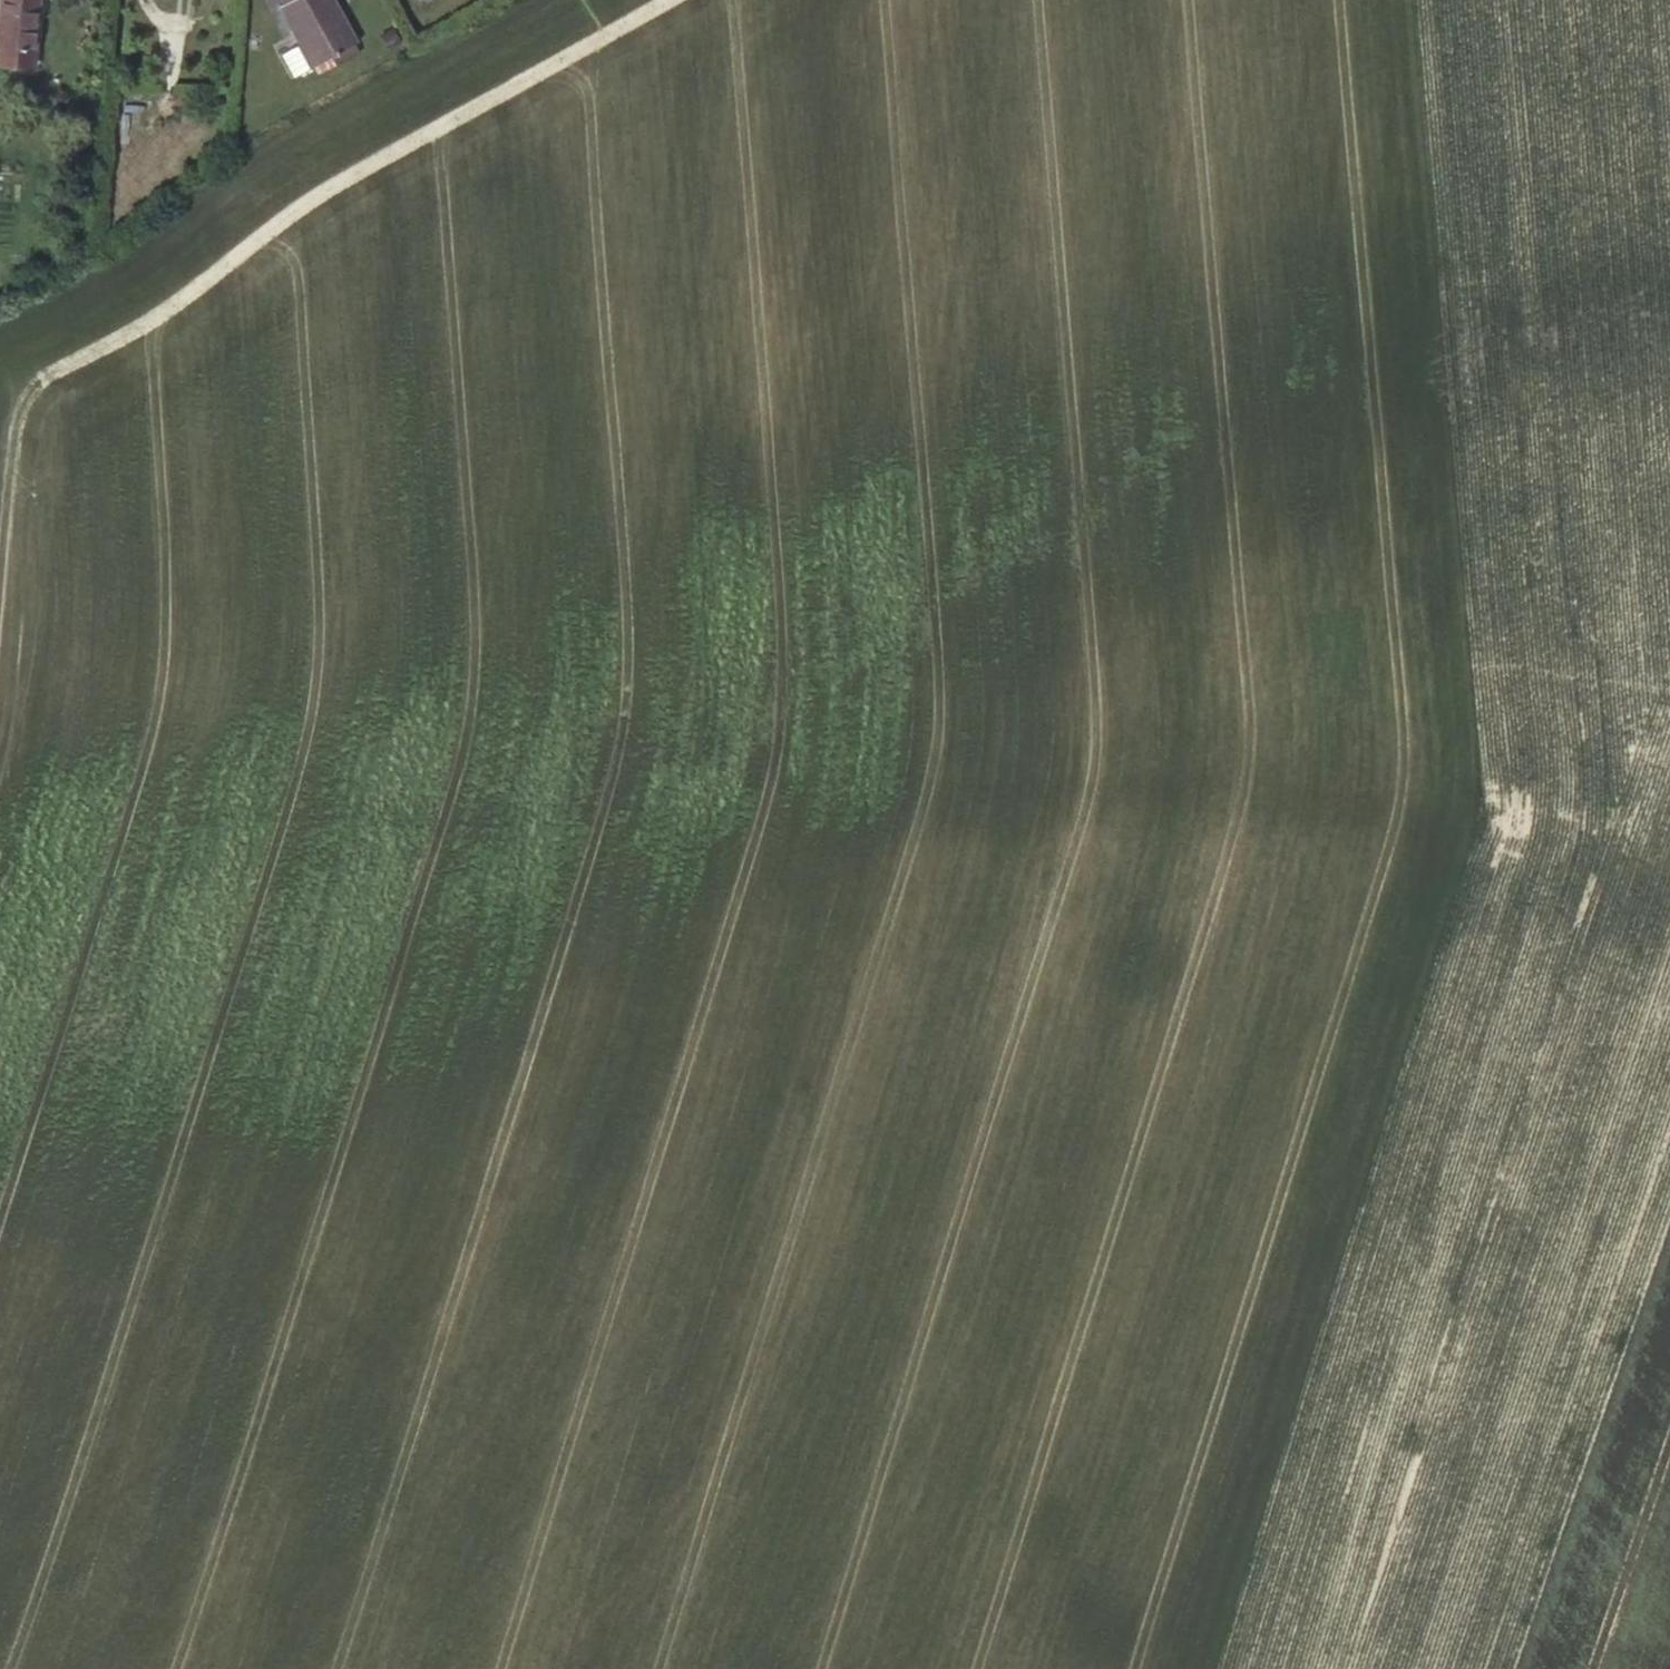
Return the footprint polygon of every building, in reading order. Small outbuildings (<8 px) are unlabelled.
[(0,44),(0,63),(33,67),(40,0),(5,0),(0,44)] [(282,6),(314,67),(358,43),(335,0),(294,0),(282,6)] [(293,75),(309,68),(298,46),(282,53),(293,75)]
